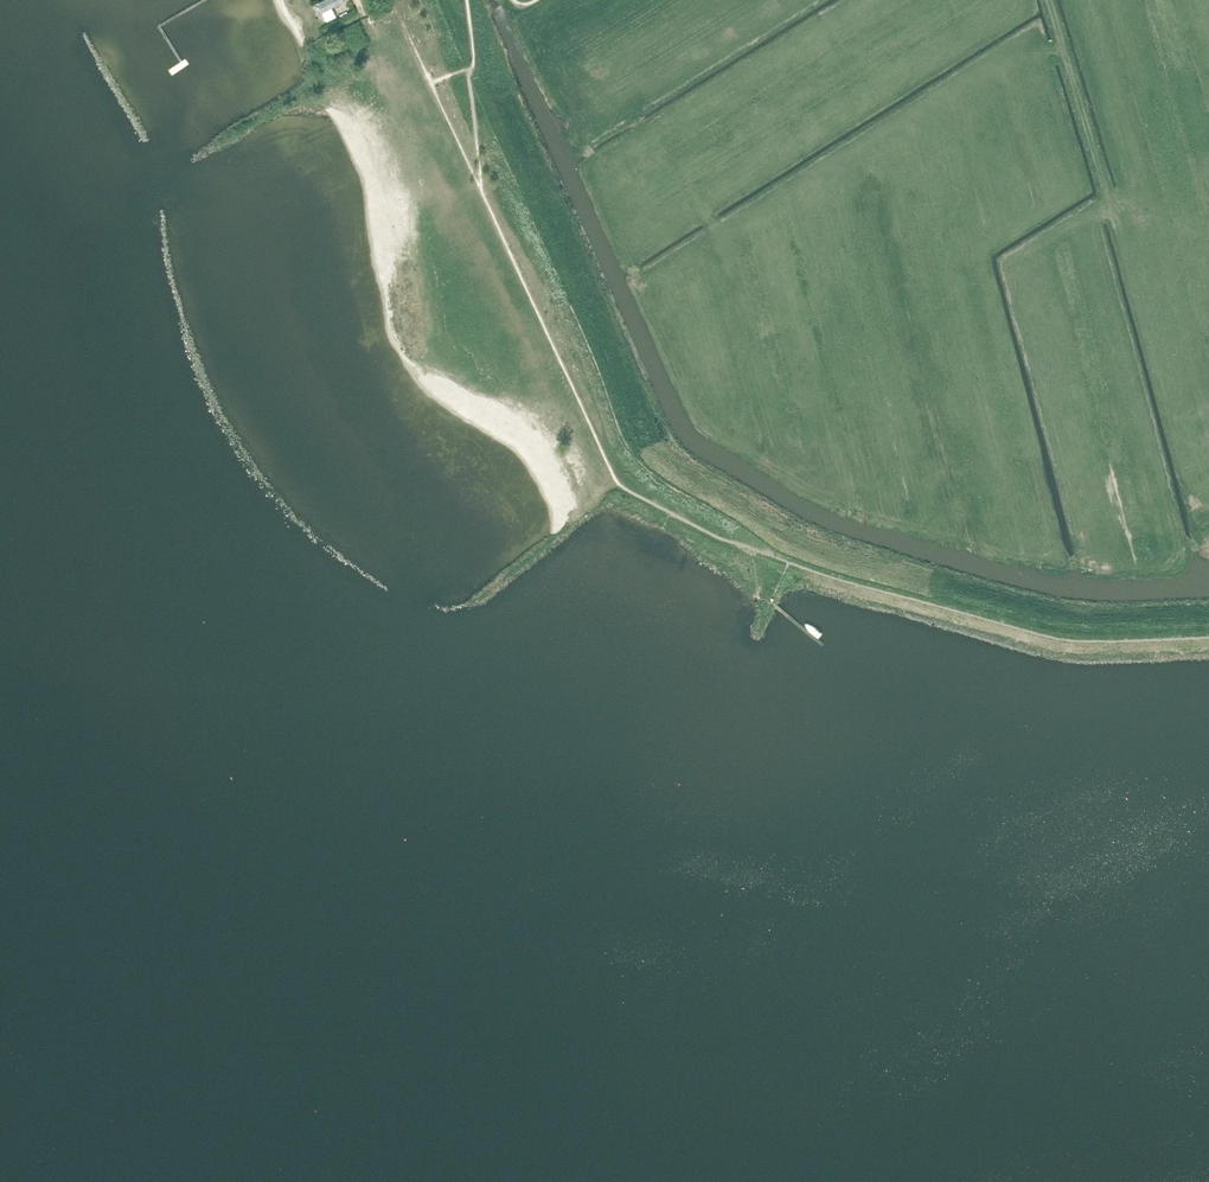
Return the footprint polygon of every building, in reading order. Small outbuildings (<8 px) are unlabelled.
[(318,20),(329,15),(325,5),(338,0),(310,0),(318,20)]
